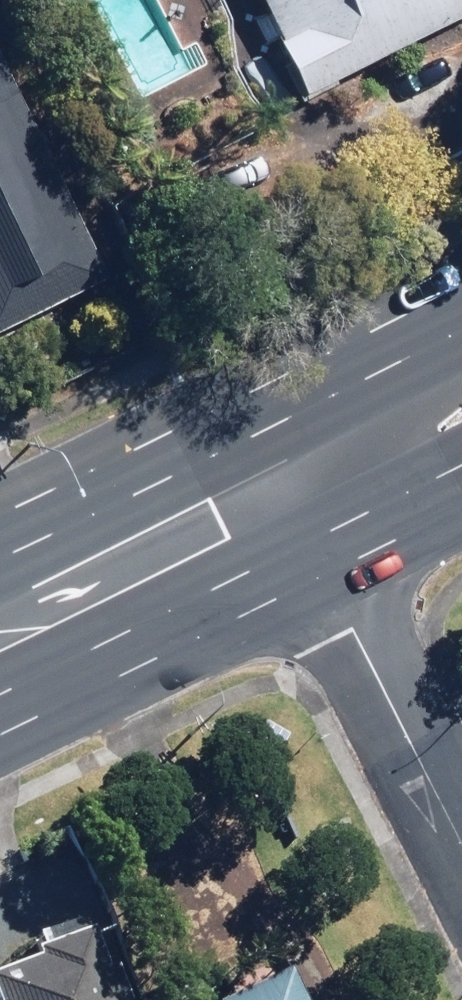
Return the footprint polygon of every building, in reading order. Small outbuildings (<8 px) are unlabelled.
[(263,38),(251,44),(285,108),(461,15),(461,0),(243,0),(263,38)] [(96,286),(0,95),(0,334),(96,286)] [(0,966),(0,999),(101,999),(76,936),(0,966)] [(234,999),(287,999),(277,980),(234,999)]
